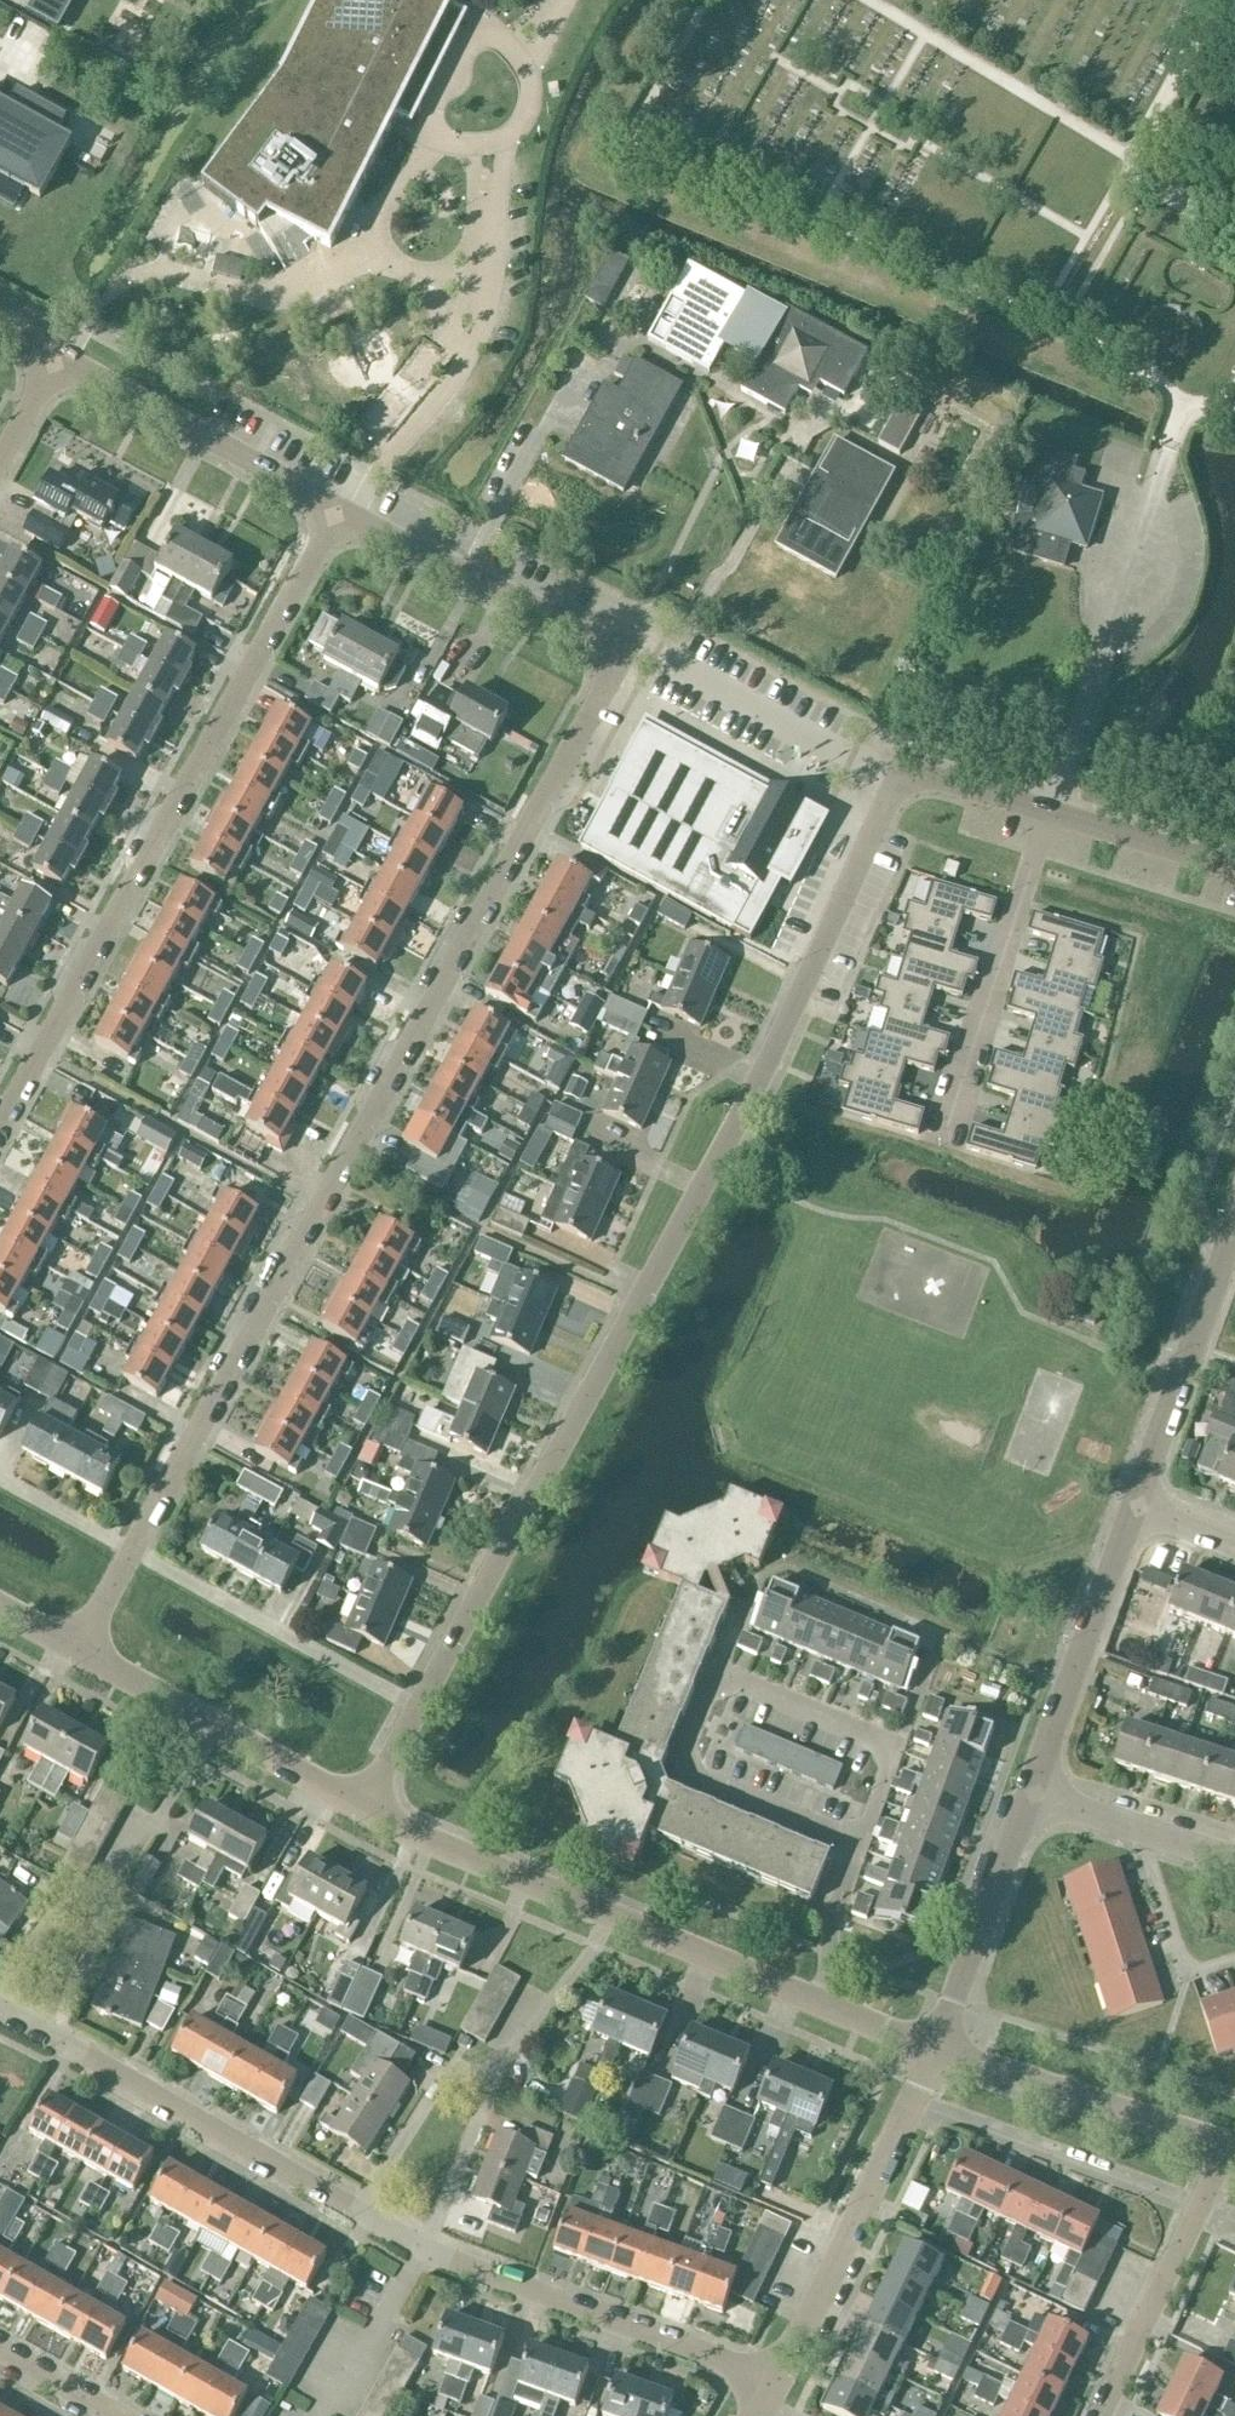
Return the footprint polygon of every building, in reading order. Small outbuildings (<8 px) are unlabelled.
[(26,14),(59,32),(77,0),(34,0),(26,14)] [(284,79),(203,188),(260,231),(271,247),(295,231),(314,240),(331,249),(398,116),(411,123),(465,17),(451,10),(456,0),(323,0),(284,79)] [(37,197),(40,199),(70,145),(56,137),(66,120),(18,93),(9,111),(0,106),(0,176),(37,197)] [(586,300),(603,309),(628,263),(612,254),(586,300)] [(246,265),(218,258),(213,274),(241,282),(246,265)] [(868,354),(786,309),(784,313),(748,293),(746,297),(689,267),(648,340),(709,374),(722,351),(754,369),(742,392),(785,415),(799,390),(802,391),(817,387),(819,384),(844,398),(868,354)] [(571,451),(565,461),(623,493),(681,389),(636,364),(636,365),(625,359),(624,358),(624,360),(621,365),(616,374),(615,376),(626,382),(619,395),(606,388),(571,451)] [(905,359),(899,371),(911,378),(918,366),(905,359)] [(923,369),(916,381),(928,388),(935,376),(923,369)] [(903,403),(879,443),(898,455),(922,415),(903,403)] [(894,475),(835,443),(777,548),(836,580),(894,475)] [(1018,518),(1008,552),(1063,568),(1070,546),(1082,549),(1082,548),(1086,549),(1088,543),(1089,543),(1100,506),(1099,506),(1101,499),(1097,498),(1098,497),(1086,493),(1086,494),(1068,489),(1076,462),(1039,451),(1028,487),(1019,484),(1020,483),(1013,481),(1003,515),(1009,517),(1010,516),(1018,518)] [(115,500),(76,478),(70,489),(52,479),(36,507),(49,514),(45,520),(35,515),(25,534),(59,552),(77,518),(102,532),(109,520),(126,529),(140,503),(119,491),(115,500)] [(155,615),(166,621),(206,549),(177,534),(156,572),(173,582),(155,615)] [(206,549),(166,621),(194,637),(203,620),(186,610),(195,594),(212,603),(223,583),(233,564),(206,549)] [(27,596),(55,612),(62,599),(34,584),(41,570),(13,554),(0,578),(0,582),(27,596)] [(142,574),(123,563),(109,590),(127,600),(142,574)] [(0,582),(0,617),(12,623),(27,596),(0,582)] [(233,588),(223,583),(212,603),(222,608),(233,588)] [(120,607),(105,599),(90,627),(105,635),(120,607)] [(0,617),(0,645),(12,623),(0,617)] [(30,617),(23,630),(41,639),(48,626),(30,617)] [(343,627),(324,617),(308,646),(327,656),(323,663),(340,673),(330,693),(315,685),(306,701),(331,715),(340,699),(341,699),(372,640),(344,625),(343,627)] [(41,639),(23,630),(17,643),(34,652),(41,639)] [(131,637),(123,650),(141,660),(148,647),(131,637)] [(152,666),(181,682),(196,655),(167,639),(152,666)] [(372,640),(341,699),(350,705),(361,685),(379,694),(381,690),(386,693),(397,690),(406,673),(403,662),(398,660),(400,656),(372,640)] [(133,673),(141,660),(123,650),(116,663),(133,673)] [(181,682),(152,666),(137,693),(166,709),(181,682)] [(0,673),(0,686),(11,692),(18,679),(2,670),(0,673)] [(0,686),(0,703),(4,705),(11,692),(0,686)] [(94,704),(111,713),(118,700),(101,691),(94,704)] [(440,692),(416,737),(439,750),(444,740),(480,759),(488,744),(491,745),(508,714),(468,693),(462,704),(440,692)] [(166,709),(137,693),(123,720),(151,736),(166,709)] [(105,726),(111,713),(94,704),(87,717),(105,726)] [(75,723),(48,709),(41,723),(68,737),(75,723)] [(279,710),(264,736),(304,758),(310,748),(302,743),(311,727),(279,710)] [(404,724),(390,717),(377,743),(390,750),(404,724)] [(6,731),(23,743),(32,731),(16,718),(6,731)] [(151,736),(123,720),(108,747),(136,763),(151,736)] [(610,791),(579,848),(751,941),(783,882),(792,886),(825,825),(644,726),(609,790),(610,791)] [(264,736),(250,763),(282,780),(291,764),(299,769),(304,758),(264,736)] [(368,758),(356,752),(348,767),(360,774),(368,758)] [(49,775),(66,784),(73,771),(56,762),(49,775)] [(250,763),(235,789),(276,811),(282,801),(273,796),(282,780),(250,763)] [(93,764),(78,791),(107,806),(122,779),(93,764)] [(378,781),(367,774),(359,789),(371,795),(378,781)] [(59,798),(66,784),(49,775),(42,788),(59,798)] [(235,789),(221,816),(253,833),(262,817),(270,822),(276,811),(235,789)] [(371,795),(359,789),(351,803),(363,810),(371,795)] [(416,820),(449,838),(463,811),(422,789),(416,800),(424,804),(416,820)] [(92,833),(107,806),(78,791),(64,818),(92,833)] [(338,812),(346,798),(334,791),(326,805),(338,812)] [(338,812),(326,805),(319,819),(330,826),(338,812)] [(27,815),(20,829),(37,838),(44,825),(27,815)] [(221,816),(206,842),(247,864),(253,853),(245,849),(253,833),(221,816)] [(77,860),(92,833),(64,818),(49,845),(77,860)] [(393,842),(434,864),(449,838),(416,820),(407,835),(399,831),(393,842)] [(350,833),(338,827),(330,841),(342,848),(350,833)] [(30,852),(37,838),(20,829),(12,843),(30,852)] [(334,862),(342,848),(330,841),(322,856),(334,862)] [(242,874),(247,864),(206,842),(192,868),(224,886),(233,870),(242,874)] [(387,873),(420,891),(434,864),(393,842),(388,852),(396,856),(387,873)] [(310,864),(317,850),(306,844),(298,858),(310,864)] [(62,887),(77,860),(49,845),(34,872),(62,887)] [(559,864),(544,891),(585,914),(591,903),(583,898),(591,884),(600,888),(608,872),(581,857),(572,872),(559,864)] [(310,864),(298,858),(290,872),(302,878),(310,864)] [(956,879),(960,868),(948,864),(944,875),(956,879)] [(315,868),(308,881),(320,887),(331,893),(338,881),(315,868)] [(364,895),(405,917),(420,891),(387,873),(378,888),(370,883),(364,895)] [(301,894),(313,901),(320,887),(308,881),(301,894)] [(909,905),(904,921),(907,922),(907,921),(957,936),(963,915),(991,923),(997,904),(977,898),(977,897),(932,884),(925,910),(909,905)] [(182,886),(168,912),(201,930),(210,915),(217,919),(222,908),(182,886)] [(23,891),(8,918),(37,934),(52,907),(23,891)] [(530,917),(563,936),(572,919),(580,923),(585,914),(544,891),(530,917)] [(313,901),(301,894),(293,908),(306,914),(313,901)] [(358,925),(391,944),(405,917),(364,895),(359,904),(367,909),(358,925)] [(289,903),(277,896),(269,911),(281,917),(289,903)] [(694,917),(669,903),(661,917),(687,931),(694,917)] [(649,913),(636,906),(628,922),(640,928),(649,913)] [(168,912),(153,939),(194,961),(200,950),(193,946),(201,930),(168,912)] [(1034,916),(1028,934),(1056,943),(1050,964),(1099,978),(1104,964),(1096,962),(1104,936),(1056,921),(1055,922),(1034,916)] [(563,936),(530,917),(515,944),(557,966),(566,971),(580,945),(563,936)] [(8,918),(2,929),(0,928),(0,949),(22,961),(37,934),(8,918)] [(907,922),(903,936),(911,938),(904,962),(968,981),(967,982),(973,983),(979,965),(951,957),(957,936),(907,921),(907,922)] [(376,970),(391,944),(358,925),(349,940),(341,936),(335,947),(376,970)] [(289,944),(277,937),(269,951),(281,958),(289,944)] [(153,939),(139,965),(172,983),(181,967),(188,971),(194,961),(153,939)] [(252,940),(244,954),(256,961),(264,947),(252,940)] [(557,966),(515,944),(501,970),(534,988),(539,991),(543,993),(557,966)] [(615,945),(607,960),(620,966),(628,952),(615,945)] [(690,946),(676,979),(715,996),(729,963),(690,946)] [(0,949),(0,984),(7,988),(22,961),(0,949)] [(256,961),(244,954),(236,969),(249,975),(256,961)] [(620,966),(607,960),(600,974),(612,981),(620,966)] [(880,980),(875,996),(884,998),(929,1011),(935,990),(962,998),(967,982),(968,981),(904,962),(897,985),(880,980)] [(1016,976),(1010,995),(1013,996),(1014,993),(1080,1015),(1080,1014),(1087,991),(1095,993),(1099,978),(1050,964),(1043,985),(1016,976)] [(139,965),(125,991),(166,1014),(172,1003),(164,999),(172,983),(139,965)] [(312,991),(352,1013),(367,987),(334,969),(325,985),(317,981),(312,991)] [(534,988),(501,970),(486,996),(535,1024),(541,1013),(531,1006),(539,991),(534,988)] [(256,976),(248,990),(260,997),(268,983),(256,976)] [(700,1028),(715,996),(676,979),(667,1001),(652,995),(648,1005),(700,1028)] [(260,997),(248,990),(240,1005),(252,1011),(260,997)] [(125,991),(110,1018),(143,1036),(152,1019),(160,1024),(166,1014),(125,991)] [(305,1022),(338,1040),(352,1013),(312,991),(306,1002),(314,1006),(305,1022)] [(224,993),(216,1007),(228,1014),(236,999),(224,993)] [(1013,996),(1008,1012),(1036,1020),(1029,1041),(1079,1056),(1084,1041),(1076,1039),(1083,1014),(1080,1014),(1080,1015),(1014,993),(1013,996)] [(586,997),(578,1012),(591,1019),(599,1004),(586,997)] [(884,998),(880,1012),(888,1015),(882,1037),(939,1056),(939,1057),(944,1059),(950,1040),(922,1032),(929,1011),(884,998)] [(608,1013),(642,1028),(648,1014),(614,1000),(608,1013)] [(228,1014),(216,1007),(208,1022),(220,1028),(228,1014)] [(591,1019),(578,1012),(570,1027),(583,1033),(591,1019)] [(463,1040),(503,1062),(509,1052),(501,1047),(510,1031),(477,1013),(463,1040)] [(642,1028),(608,1013),(602,1026),(636,1040),(642,1028)] [(143,1036),(110,1018),(96,1044),(137,1067),(143,1056),(135,1051),(143,1036)] [(282,1044),(323,1066),(338,1040),(305,1022),(296,1038),(288,1033),(282,1044)] [(227,1029),(219,1043),(231,1050),(239,1035),(227,1029)] [(854,1056),(850,1070),(900,1085),(906,1065),(934,1073),(939,1057),(939,1056),(882,1037),(867,1033),(867,1034),(870,1035),(863,1059),(854,1056)] [(463,1040),(448,1066),(480,1084),(489,1068),(498,1073),(503,1062),(463,1040)] [(995,1054),(990,1073),(992,1074),(993,1073),(1059,1092),(1060,1091),(1066,1068),(1075,1071),(1079,1056),(1029,1041),(1023,1062),(995,1054)] [(231,1050),(219,1043),(211,1058),(223,1064),(231,1050)] [(276,1075),(309,1093),(323,1066),(282,1044),(276,1054),(285,1059),(276,1075)] [(187,1059),(199,1066),(207,1052),(195,1045),(187,1059)] [(577,1059),(554,1047),(546,1061),(554,1065),(544,1085),(559,1093),(577,1059)] [(618,1081),(656,1099),(670,1066),(666,1064),(669,1055),(653,1048),(649,1057),(632,1049),(624,1066),(601,1055),(594,1071),(618,1081)] [(199,1066),(187,1059),(179,1074),(191,1080),(199,1066)] [(448,1066),(433,1093),(474,1115),(480,1104),(472,1100),(480,1084),(448,1066)] [(845,1068),(840,1086),(850,1089),(843,1114),(918,1136),(925,1114),(894,1105),(900,1085),(850,1070),(845,1068)] [(205,1069),(198,1083),(210,1089),(217,1075),(205,1069)] [(992,1074),(988,1090),(1015,1098),(1010,1118),(1059,1133),(1063,1119),(1055,1117),(1062,1092),(1060,1091),(1059,1092),(993,1073),(992,1074)] [(253,1097),(294,1119),(309,1093),(276,1075),(266,1092),(258,1088),(253,1097)] [(589,1085),(573,1077),(564,1098),(580,1105),(589,1085)] [(656,1099),(618,1081),(603,1114),(641,1131),(656,1099)] [(210,1089),(198,1083),(191,1096),(203,1103),(210,1089)] [(459,1142),(467,1127),(481,1135),(488,1123),(474,1115),(433,1093),(419,1119),(451,1137),(459,1142)] [(545,1102),(534,1095),(525,1109),(537,1116),(545,1102)] [(191,1097),(178,1122),(189,1128),(202,1103),(191,1097)] [(289,1129),(294,1119),(253,1097),(248,1107),(256,1111),(247,1128),(269,1140),(265,1147),(282,1157),(295,1133),(289,1129)] [(583,1117),(556,1105),(550,1118),(577,1130),(583,1117)] [(537,1116),(525,1109),(517,1123),(529,1130),(537,1116)] [(75,1113),(60,1139),(101,1162),(106,1152),(97,1148),(107,1131),(75,1113)] [(577,1130),(550,1118),(544,1131),(571,1144),(577,1130)] [(973,1129),(966,1151),(1036,1172),(1044,1148),(1054,1151),(1059,1133),(1010,1118),(1004,1138),(973,1129)] [(451,1137),(419,1119),(404,1146),(417,1153),(407,1172),(442,1192),(460,1159),(444,1151),(451,1137)] [(203,1121),(197,1133),(218,1144),(224,1133),(203,1121)] [(175,1138),(145,1122),(136,1139),(165,1155),(175,1138)] [(1083,1138),(1086,1127),(1075,1124),(1072,1135),(1083,1138)] [(60,1139),(46,1166),(78,1184),(87,1168),(95,1173),(101,1162),(60,1139)] [(567,1194),(606,1211),(620,1179),(584,1163),(590,1151),(575,1145),(556,1188),(568,1193),(567,1194)] [(208,1159),(186,1147),(179,1160),(201,1172),(208,1159)] [(516,1154),(505,1147),(496,1162),(508,1168),(516,1154)] [(46,1166),(31,1192),(72,1215),(77,1205),(69,1200),(78,1184),(46,1166)] [(163,1177),(155,1192),(167,1198),(175,1184),(163,1177)] [(498,1188),(481,1179),(466,1208),(483,1217),(498,1188)] [(606,1211),(567,1194),(568,1193),(556,1188),(541,1221),(591,1243),(606,1211)] [(31,1192),(17,1219),(49,1236),(58,1221),(66,1225),(72,1215),(31,1192)] [(167,1198),(155,1192),(147,1206),(159,1213),(167,1198)] [(212,1223),(244,1241),(259,1214),(218,1192),(212,1203),(221,1207),(212,1223)] [(130,1194),(122,1209),(134,1215),(142,1201),(130,1194)] [(134,1215),(122,1209),(114,1223),(126,1230),(134,1215)] [(529,1224),(498,1210),(491,1226),(523,1240),(529,1224)] [(17,1219),(2,1245),(43,1267),(49,1257),(40,1252),(49,1236),(17,1219)] [(189,1245),(230,1267),(244,1241),(212,1223),(203,1239),(195,1234),(189,1245)] [(367,1250),(399,1268),(408,1252),(417,1257),(422,1246),(381,1224),(367,1250)] [(134,1230),(126,1244),(138,1251),(146,1236),(134,1230)] [(514,1286),(505,1308),(544,1324),(557,1292),(506,1270),(513,1254),(481,1240),(474,1257),(491,1264),(487,1274),(514,1286)] [(138,1251),(126,1244),(118,1259),(130,1266),(138,1251)] [(0,1249),(0,1278),(20,1289),(29,1273),(37,1278),(43,1267),(2,1245),(0,1249)] [(183,1276),(215,1293),(230,1267),(189,1245),(183,1255),(192,1260),(183,1276)] [(101,1246),(93,1261),(105,1267),(113,1253),(101,1246)] [(367,1250),(352,1277),(393,1299),(399,1288),(390,1284),(399,1268),(367,1250)] [(105,1267),(93,1261),(85,1276),(97,1282),(105,1267)] [(89,1293),(95,1281),(69,1270),(64,1282),(89,1293)] [(448,1277),(436,1271),(428,1285),(441,1291),(448,1277)] [(160,1298),(201,1320),(215,1293),(183,1276),(174,1292),(166,1287),(160,1298)] [(352,1277),(338,1304),(370,1321),(379,1304),(388,1309),(393,1299),(352,1277)] [(0,1278),(0,1313),(14,1320),(20,1310),(11,1305),(20,1289),(0,1278)] [(105,1283),(97,1297),(108,1304),(117,1289),(105,1283)] [(441,1291),(428,1285),(421,1300),(433,1306),(441,1291)] [(108,1304),(97,1297),(89,1311),(94,1314),(89,1326),(108,1336),(114,1325),(117,1326),(124,1312),(108,1304)] [(73,1298),(64,1314),(76,1320),(84,1305),(73,1298)] [(154,1329),(186,1346),(201,1320),(160,1298),(155,1308),(163,1312),(154,1329)] [(362,1336),(370,1321),(338,1304),(323,1330),(364,1352),(370,1341),(362,1336)] [(530,1357),(544,1324),(505,1308),(491,1340),(530,1357)] [(76,1320),(64,1314),(56,1329),(68,1335),(76,1320)] [(29,1331),(4,1318),(0,1326),(0,1331),(23,1343),(29,1331)] [(470,1330),(443,1319),(436,1335),(463,1346),(470,1330)] [(420,1329),(408,1322),(400,1337),(412,1344),(420,1329)] [(41,1326),(32,1346),(56,1356),(65,1336),(41,1326)] [(131,1351),(172,1373),(186,1346),(154,1329),(145,1344),(137,1339),(131,1351)] [(87,1342),(76,1335),(67,1351),(79,1357),(87,1342)] [(412,1344),(400,1337),(392,1352),(404,1358),(412,1344)] [(299,1374),(332,1391),(340,1375),(349,1380),(355,1370),(314,1347),(299,1374)] [(452,1402),(472,1353),(459,1347),(439,1397),(452,1402)] [(157,1399),(172,1373),(131,1351),(126,1360),(134,1364),(125,1382),(157,1399)] [(40,1395),(54,1369),(42,1362),(28,1388),(40,1395)] [(66,1375),(54,1369),(40,1395),(53,1402),(66,1375)] [(332,1391),(299,1374),(285,1400),(325,1422),(331,1412),(323,1407),(332,1391)] [(476,1375),(462,1408),(501,1424),(515,1392),(476,1375)] [(1232,1383),(1197,1469),(1220,1479),(1218,1483),(1234,1490),(1234,1384),(1232,1383)] [(381,1400),(369,1393),(361,1408),(373,1414),(381,1400)] [(21,1400),(10,1394),(6,1402),(0,1399),(0,1439),(21,1400)] [(111,1420),(119,1404),(107,1398),(99,1413),(111,1420)] [(325,1422),(285,1400),(270,1427),(303,1445),(312,1427),(320,1432),(325,1422)] [(23,1454),(50,1469),(68,1435),(78,1416),(52,1401),(23,1454)] [(119,1404),(111,1420),(103,1435),(114,1441),(123,1426),(137,1434),(146,1419),(119,1404)] [(373,1414),(361,1408),(353,1422),(365,1429),(373,1414)] [(501,1424),(462,1408),(453,1430),(430,1421),(423,1437),(437,1443),(439,1437),(487,1457),(501,1424)] [(414,1427),(385,1415),(379,1430),(408,1442),(414,1427)] [(303,1445),(270,1427),(256,1453),(296,1476),(303,1464),(294,1460),(303,1445)] [(401,1456),(408,1442),(379,1430),(373,1444),(401,1456)] [(68,1435),(50,1469),(76,1483),(98,1442),(88,1436),(84,1444),(68,1435)] [(98,1442),(76,1483),(103,1498),(121,1464),(105,1455),(109,1448),(98,1442)] [(353,1453),(340,1446),(332,1461),(345,1468),(353,1453)] [(345,1468),(332,1461),(324,1476),(337,1483),(345,1468)] [(392,1495),(441,1517),(455,1484),(402,1461),(398,1471),(413,1477),(403,1499),(392,1495)] [(361,1468),(357,1476),(364,1481),(369,1476),(367,1470),(361,1468)] [(229,1566),(251,1525),(263,1504),(271,1488),(243,1473),(235,1489),(250,1497),(234,1526),(220,1519),(202,1552),(229,1566)] [(427,1549),(441,1517),(392,1495),(362,1483),(357,1496),(388,1507),(389,1504),(399,1508),(389,1533),(427,1549)] [(667,1521),(644,1575),(681,1590),(698,1597),(704,1582),(746,1563),(761,1570),(776,1534),(783,1516),(730,1494),(724,1508),(681,1527),(667,1521)] [(295,1500),(286,1519),(307,1528),(315,1509),(295,1500)] [(324,1535),(318,1545),(333,1553),(347,1528),(319,1512),(311,1528),(324,1535)] [(352,1521),(346,1535),(371,1545),(377,1531),(352,1521)] [(229,1566),(255,1581),(273,1548),(258,1540),(263,1532),(251,1525),(229,1566)] [(371,1545),(346,1535),(341,1548),(365,1559),(371,1545)] [(273,1548),(255,1581),(282,1595),(295,1572),(303,1576),(317,1551),(298,1540),(289,1556),(273,1548)] [(373,1567),(360,1599),(398,1616),(412,1583),(373,1567)] [(1197,1624),(1213,1585),(1185,1573),(1169,1612),(1197,1624)] [(1234,1612),(1234,1594),(1213,1585),(1197,1624),(1225,1635),(1234,1612)] [(776,1640),(795,1595),(774,1586),(755,1631),(776,1640)] [(1170,1594),(1156,1589),(1142,1624),(1156,1629),(1170,1594)] [(681,1590),(614,1751),(661,1771),(728,1610),(698,1597),(681,1590)] [(797,1648),(815,1604),(795,1595),(776,1640),(797,1648)] [(384,1648),(398,1616),(360,1599),(346,1632),(334,1627),(327,1644),(356,1656),(363,1639),(384,1648)] [(818,1657),(836,1613),(815,1604),(797,1648),(818,1657)] [(1225,1635),(1234,1639),(1234,1612),(1225,1635)] [(839,1666),(857,1621),(836,1613),(818,1657),(839,1666)] [(860,1675),(878,1630),(857,1621),(839,1666),(860,1675)] [(881,1683),(899,1639),(878,1630),(860,1675),(881,1683)] [(738,1648),(748,1652),(754,1638),(744,1634),(738,1648)] [(763,1642),(754,1638),(748,1652),(757,1656),(763,1642)] [(899,1639),(881,1683),(902,1692),(920,1648),(899,1639)] [(787,1652),(778,1648),(772,1662),(781,1666),(787,1652)] [(1172,1663),(1153,1656),(1147,1671),(1167,1678),(1172,1663)] [(809,1679),(819,1683),(825,1668),(816,1664),(809,1679)] [(835,1672),(825,1668),(819,1683),(829,1687),(835,1672)] [(1204,1691),(1209,1676),(1190,1670),(1185,1684),(1204,1691)] [(1228,1683),(1209,1676),(1204,1691),(1223,1698),(1228,1683)] [(1172,1688),(1153,1681),(1148,1696),(1167,1702),(1172,1688)] [(870,1703),(876,1689),(865,1684),(859,1699),(870,1703)] [(1192,1694),(1172,1688),(1167,1702),(1187,1709),(1192,1694)] [(0,1692),(0,1729),(15,1701),(0,1692)] [(883,1709),(893,1713),(899,1698),(889,1694),(883,1709)] [(930,1697),(927,1707),(941,1712),(944,1702),(930,1697)] [(899,1698),(893,1713),(903,1717),(909,1703),(899,1698)] [(1205,1715),(1225,1722),(1230,1707),(1210,1700),(1205,1715)] [(937,1722),(941,1712),(927,1707),(923,1717),(937,1722)] [(1225,1722),(1234,1725),(1234,1709),(1230,1707),(1225,1722)] [(42,1794),(77,1731),(45,1713),(24,1750),(43,1760),(28,1786),(42,1794)] [(948,1715),(941,1735),(987,1751),(994,1732),(948,1715)] [(1114,1766),(1143,1776),(1156,1736),(1127,1726),(1114,1766)] [(758,1732),(745,1727),(741,1738),(753,1743),(758,1732)] [(77,1731),(42,1794),(55,1801),(70,1775),(88,1786),(109,1749),(77,1731)] [(770,1738),(758,1732),(753,1743),(765,1749),(770,1738)] [(932,1737),(918,1732),(914,1742),(928,1747),(932,1737)] [(980,1771),(987,1751),(941,1735),(934,1755),(980,1771)] [(577,1736),(555,1787),(570,1793),(588,1836),(582,1851),(633,1872),(649,1835),(668,1788),(661,1771),(614,1751),(577,1736)] [(1172,1785),(1185,1745),(1156,1736),(1143,1776),(1172,1785)] [(753,1743),(741,1738),(736,1749),(748,1755),(753,1743)] [(782,1743),(770,1738),(765,1749),(777,1754),(782,1743)] [(765,1749),(753,1743),(748,1755),(761,1760),(765,1749)] [(794,1748),(782,1743),(777,1754),(790,1759),(794,1748)] [(1172,1785),(1201,1795),(1214,1755),(1185,1745),(1172,1785)] [(807,1753),(794,1748),(790,1759),(802,1764),(807,1753)] [(777,1754),(765,1749),(761,1760),(773,1765),(777,1754)] [(819,1758),(807,1753),(802,1764),(814,1769),(819,1758)] [(790,1759),(777,1754),(773,1765),(785,1770),(790,1759)] [(972,1791),(980,1771),(934,1755),(927,1775),(972,1791)] [(1230,1804),(1234,1789),(1234,1762),(1214,1755),(1201,1795),(1230,1804)] [(831,1763),(819,1758),(814,1769),(826,1774),(831,1763)] [(802,1764),(790,1759),(785,1770),(797,1775),(802,1764)] [(843,1768),(831,1763),(826,1774),(839,1780),(843,1768)] [(814,1769),(802,1764),(797,1775),(810,1780),(814,1769)] [(826,1774),(814,1769),(810,1780),(822,1785),(826,1774)] [(903,1772),(899,1782),(915,1788),(918,1778),(903,1772)] [(839,1780),(826,1774),(822,1785),(834,1791),(839,1780)] [(965,1811),(972,1791),(927,1775),(919,1795),(965,1811)] [(911,1798),(915,1788),(899,1782),(894,1780),(891,1790),(911,1798)] [(668,1788),(649,1835),(810,1902),(829,1855),(668,1788)] [(96,1802),(121,1815),(128,1802),(103,1789),(96,1802)] [(958,1831),(965,1811),(919,1795),(912,1814),(958,1831)] [(89,1814),(114,1828),(121,1815),(96,1802),(89,1814)] [(60,1836),(73,1844),(75,1840),(82,1827),(89,1814),(76,1806),(60,1836)] [(199,1890),(237,1823),(207,1807),(189,1840),(207,1851),(197,1870),(186,1864),(178,1878),(199,1890)] [(82,1827),(107,1840),(114,1828),(89,1814),(82,1827)] [(951,1851),(958,1831),(912,1814),(905,1834),(951,1851)] [(886,1821),(882,1831),(896,1836),(900,1826),(886,1821)] [(237,1823),(203,1886),(213,1891),(225,1871),(242,1881),(246,1873),(248,1874),(267,1840),(237,1823)] [(82,1827),(75,1840),(100,1853),(107,1840),(82,1827)] [(893,1846),(896,1836),(882,1831),(878,1841),(893,1846)] [(944,1871),(951,1851),(905,1834),(898,1854),(944,1871)] [(75,1840),(73,1844),(68,1852),(93,1866),(100,1853),(75,1840)] [(93,1866),(68,1852),(61,1866),(86,1879),(93,1866)] [(937,1891),(944,1871),(898,1854),(891,1874),(937,1891)] [(163,1867),(146,1858),(128,1890),(145,1899),(163,1867)] [(317,1916),(339,1876),(311,1861),(296,1887),(287,1882),(275,1903),(290,1911),(294,1903),(317,1916)] [(1077,1917),(1129,1900),(1118,1864),(1065,1881),(1077,1917)] [(882,1875),(868,1870),(864,1880),(878,1886),(882,1875)] [(930,1911),(937,1891),(891,1874),(884,1894),(930,1911)] [(339,1876),(317,1916),(340,1928),(335,1937),(349,1944),(361,1923),(352,1918),(367,1892),(339,1876)] [(11,1932),(30,1906),(0,1883),(0,1924),(11,1932)] [(261,1896),(245,1887),(228,1917),(244,1926),(261,1896)] [(922,1930),(930,1911),(884,1894),(876,1914),(922,1930)] [(859,1895),(855,1905),(870,1910),(873,1900),(859,1895)] [(1140,1935),(1129,1900),(1077,1917),(1088,1952),(1140,1935)] [(870,1910),(855,1905),(852,1915),(866,1920),(870,1910)] [(268,1918),(254,1910),(232,1950),(246,1957),(268,1918)] [(415,1998),(446,1925),(417,1913),(402,1949),(417,1955),(409,1974),(411,1975),(404,1993),(415,1998)] [(115,1950),(165,1969),(177,1939),(127,1920),(115,1950)] [(11,1932),(0,1924),(0,1947),(11,1932)] [(475,1937),(446,1925),(431,1961),(459,1973),(475,1937)] [(1140,1935),(1088,1952),(1099,1987),(1152,1970),(1140,1935)] [(206,1941),(196,1959),(208,1966),(218,1948),(206,1941)] [(236,1954),(222,1946),(205,1975),(219,1983),(236,1954)] [(115,1950),(104,1980),(154,1999),(165,1969),(115,1950)] [(193,1974),(194,1959),(174,1957),(172,1971),(193,1974)] [(361,1970),(347,1963),(327,2004),(342,2011),(361,1970)] [(489,1980),(513,1994),(521,1981),(496,1967),(489,1980)] [(384,1980),(363,1970),(343,2013),(364,2023),(384,1980)] [(1163,2005),(1152,1970),(1099,1987),(1111,2022),(1163,2005)] [(434,1983),(423,1978),(415,1998),(426,2002),(434,1983)] [(154,1999),(104,1980),(92,2010),(142,2030),(154,1999)] [(482,1993),(506,2007),(513,1994),(489,1980),(482,1993)] [(475,2006),(499,2020),(506,2007),(482,1993),(475,2006)] [(1234,2052),(1234,1993),(1200,2005),(1217,2057),(1234,2052)] [(592,2038),(621,2050),(639,2007),(611,1995),(592,2038)] [(220,2034),(226,2023),(237,2003),(227,1998),(210,2029),(193,2019),(173,2056),(199,2071),(220,2034)] [(176,2011),(159,2002),(147,2025),(164,2034),(176,2011)] [(237,2003),(226,2023),(237,2029),(247,2009),(237,2003)] [(475,2006),(468,2019),(492,2032),(499,2020),(475,2006)] [(667,2019),(639,2007),(621,2050),(648,2061),(667,2019)] [(376,2034),(350,2019),(341,2035),(367,2050),(376,2034)] [(492,2032),(468,2019),(460,2031),(485,2045),(492,2032)] [(251,2101),(271,2063),(277,2051),(288,2032),(278,2026),(260,2058),(246,2049),(225,2086),(251,2101)] [(417,2030),(412,2043),(429,2050),(435,2037),(417,2030)] [(698,2096),(699,2096),(722,2042),(693,2030),(672,2081),(699,2093),(698,2096)] [(298,2037),(288,2032),(277,2051),(288,2057),(298,2037)] [(199,2071),(225,2086),(246,2049),(220,2034),(199,2071)] [(470,2042),(462,2038),(458,2046),(466,2050),(470,2042)] [(750,2054),(722,2042),(699,2096),(710,2101),(715,2090),(732,2097),(750,2054)] [(417,2060),(406,2044),(395,2052),(406,2067),(417,2060)] [(352,2097),(388,2120),(410,2085),(374,2062),(352,2097)] [(298,2079),(271,2063),(251,2101),(277,2116),(298,2079)] [(787,2119),(805,2077),(776,2065),(758,2107),(775,2114),(769,2128),(781,2133),(787,2119)] [(580,2066),(574,2082),(602,2094),(609,2078),(580,2066)] [(638,2125),(644,2112),(657,2080),(641,2073),(622,2118),(638,2125)] [(331,2086),(316,2077),(300,2103),(316,2112),(331,2086)] [(833,2089),(805,2077),(787,2119),(815,2131),(833,2089)] [(672,2086),(657,2080),(644,2112),(659,2118),(672,2086)] [(599,2093),(572,2082),(559,2113),(585,2125),(599,2093)] [(367,2155),(388,2120),(352,2097),(336,2122),(326,2116),(320,2126),(367,2155)] [(56,2148),(76,2113),(49,2098),(29,2133),(45,2142),(28,2174),(38,2180),(49,2161),(56,2148)] [(726,2146),(740,2115),(724,2108),(711,2139),(726,2146)] [(82,2163),(102,2128),(76,2113),(56,2148),(82,2163)] [(756,2121),(740,2115),(726,2146),(742,2153),(756,2121)] [(108,2178),(128,2143),(102,2128),(82,2163),(108,2178)] [(498,2135),(485,2167),(524,2183),(526,2176),(536,2180),(553,2138),(526,2128),(520,2144),(498,2135)] [(128,2143),(108,2178),(134,2193),(154,2158),(128,2143)] [(946,2193),(974,2207),(992,2170),(964,2156),(946,2193)] [(49,2161),(38,2180),(48,2186),(59,2166),(49,2161)] [(151,2202),(177,2218),(197,2182),(171,2167),(151,2202)] [(515,2204),(524,2183),(485,2167),(472,2200),(494,2208),(488,2224),(515,2235),(526,2208),(515,2204)] [(984,2212),(1000,2220),(1018,2182),(992,2170),(974,2207),(968,2219),(978,2225),(984,2212)] [(123,2205),(130,2195),(111,2181),(104,2191),(123,2205)] [(177,2218),(203,2232),(223,2197),(197,2182),(177,2218)] [(1021,2245),(1027,2233),(1045,2195),(1018,2182),(1000,2220),(1016,2228),(1001,2259),(1012,2264),(1021,2245)] [(89,2209),(100,2190),(90,2184),(79,2203),(89,2209)] [(602,2211),(609,2190),(598,2186),(590,2207),(602,2211)] [(111,2196),(100,2190),(89,2209),(100,2215),(111,2196)] [(611,2273),(625,2234),(607,2228),(620,2194),(609,2190),(602,2211),(597,2224),(582,2263),(611,2273)] [(1027,2233),(1054,2246),(1072,2208),(1045,2195),(1027,2233)] [(203,2232),(229,2247),(249,2212),(223,2197),(203,2232)] [(646,2226),(657,2231),(665,2210),(654,2206),(646,2226)] [(1071,2254),(1049,2298),(1060,2303),(1067,2290),(1073,2276),(1080,2262),(1086,2249),(1093,2235),(1100,2221),(1072,2208),(1054,2246),(1071,2254)] [(676,2214),(665,2210),(657,2231),(669,2235),(676,2214)] [(239,2253),(255,2262),(275,2226),(249,2212),(229,2247),(222,2260),(211,2279),(221,2284),(239,2253)] [(582,2263),(597,2224),(568,2213),(554,2253),(582,2263)] [(760,2228),(785,2240),(791,2226),(766,2214),(760,2228)] [(958,2240),(968,2219),(957,2214),(947,2235),(958,2240)] [(5,2240),(4,2240),(14,2221),(4,2215),(0,2222),(0,2248),(5,2240)] [(968,2219),(958,2240),(966,2243),(968,2245),(978,2225),(968,2219)] [(25,2227),(14,2221),(4,2240),(5,2240),(14,2246),(25,2227)] [(159,2249),(171,2229),(160,2223),(149,2243),(159,2249)] [(251,2302),(262,2308),(301,2241),(275,2226),(255,2262),(270,2270),(251,2302)] [(713,2251),(721,2230),(710,2226),(702,2247),(713,2251)] [(779,2253),(785,2240),(760,2228),(754,2241),(779,2253)] [(181,2235),(171,2229),(159,2249),(170,2255),(181,2235)] [(721,2230),(713,2251),(724,2255),(732,2234),(721,2230)] [(611,2273),(639,2284),(653,2244),(625,2234),(611,2273)] [(947,2235),(942,2246),(953,2251),(958,2240),(947,2235)] [(1093,2235),(1086,2249),(1111,2260),(1117,2247),(1093,2235)] [(958,2240),(953,2251),(960,2255),(966,2243),(958,2240)] [(301,2241),(262,2308),(274,2315),(292,2283),(307,2291),(327,2256),(301,2241)] [(772,2266),(779,2253),(754,2241),(747,2254),(772,2266)] [(55,2269),(66,2250),(56,2244),(45,2263),(55,2269)] [(667,2294),(681,2254),(653,2244),(639,2284),(667,2294)] [(892,2274),(930,2292),(943,2264),(905,2245),(892,2274)] [(1031,2250),(1021,2245),(1012,2264),(1022,2269),(1031,2250)] [(1086,2249),(1080,2262),(1104,2274),(1111,2260),(1086,2249)] [(77,2256),(66,2250),(55,2269),(65,2275),(77,2256)] [(2,2302),(22,2267),(0,2254),(0,2301),(2,2302)] [(211,2279),(222,2260),(211,2254),(200,2273),(211,2279)] [(695,2304),(709,2265),(681,2254),(667,2294),(695,2304)] [(766,2279),(772,2266),(747,2254),(741,2267),(766,2279)] [(1080,2262),(1073,2276),(1098,2287),(1104,2274),(1080,2262)] [(730,2295),(737,2275),(709,2265),(695,2304),(723,2315),(730,2295)] [(29,2317),(48,2282),(22,2267),(2,2302),(29,2317)] [(760,2292),(766,2279),(741,2267),(737,2275),(735,2280),(760,2292)] [(107,2299),(118,2279),(107,2273),(96,2293),(107,2299)] [(879,2301),(916,2319),(930,2292),(892,2274),(879,2301)] [(1098,2287),(1073,2276),(1067,2290),(1091,2301),(1098,2287)] [(118,2279),(107,2299),(118,2305),(128,2285),(118,2279)] [(753,2306),(760,2292),(735,2280),(730,2295),(753,2306)] [(990,2280),(979,2302),(989,2306),(1000,2285),(990,2280)] [(55,2332),(74,2297),(48,2282),(29,2317),(55,2332)] [(165,2282),(155,2300),(178,2313),(188,2319),(198,2301),(165,2282)] [(999,2306),(1025,2320),(1036,2299),(1010,2286),(999,2306)] [(1085,2315),(1091,2301),(1067,2290),(1060,2303),(1085,2315)] [(81,2347),(100,2312),(74,2297),(55,2332),(81,2347)] [(964,2308),(984,2317),(989,2307),(979,2302),(969,2297),(964,2308)] [(303,2313),(325,2325),(332,2312),(310,2300),(303,2313)] [(865,2329),(903,2347),(903,2346),(912,2350),(917,2340),(908,2336),(916,2319),(879,2301),(865,2329)] [(979,2328),(984,2317),(964,2308),(959,2318),(979,2328)] [(100,2312),(81,2347),(107,2361),(126,2327),(100,2312)] [(178,2315),(167,2333),(177,2338),(188,2319),(178,2313),(178,2315)] [(295,2326),(318,2338),(325,2325),(303,2313),(295,2326)] [(449,2400),(450,2401),(476,2328),(447,2317),(433,2356),(450,2362),(444,2377),(445,2378),(440,2393),(434,2408),(444,2412),(449,2400)] [(188,2319),(177,2338),(188,2344),(198,2325),(188,2319)] [(1025,2344),(1038,2350),(1075,2368),(1088,2341),(1051,2323),(1043,2340),(1011,2324),(1006,2335),(1025,2344)] [(288,2339),(310,2351),(318,2338),(295,2326),(288,2339)] [(505,2338),(476,2328),(450,2401),(461,2405),(468,2386),(469,2386),(475,2371),(490,2377),(505,2338)] [(865,2329),(852,2356),(890,2374),(903,2347),(865,2329)] [(252,2331),(243,2347),(273,2363),(282,2348),(252,2331)] [(169,2351),(177,2338),(167,2333),(160,2346),(143,2336),(123,2371),(150,2386),(169,2351)] [(1025,2344),(1006,2335),(1001,2345),(1020,2354),(1025,2344)] [(405,2337),(398,2350),(420,2363),(427,2350),(405,2337)] [(281,2352),(303,2364),(310,2351),(288,2339),(281,2352)] [(1234,2359),(1234,2344),(1230,2341),(1221,2362),(1232,2366),(1234,2359)] [(229,2368),(239,2350),(228,2344),(218,2362),(229,2368)] [(518,2387),(546,2397),(560,2359),(532,2348),(518,2387)] [(239,2350),(229,2368),(240,2374),(250,2357),(239,2350)] [(390,2363),(413,2375),(420,2363),(398,2350),(390,2363)] [(1075,2368),(1038,2350),(1025,2377),(1062,2395),(1075,2368)] [(176,2401),(195,2366),(169,2351),(150,2386),(176,2401)] [(273,2365),(295,2378),(303,2364),(281,2352),(273,2365)] [(938,2363),(958,2372),(963,2362),(943,2352),(938,2363)] [(839,2384),(890,2408),(895,2397),(882,2391),(890,2374),(852,2356),(847,2353),(839,2370),(844,2373),(839,2384)] [(569,2406),(575,2408),(589,2369),(560,2359),(546,2397),(539,2415),(555,2415),(560,2402),(569,2406)] [(383,2376),(405,2388),(410,2381),(413,2375),(390,2363),(383,2376)] [(953,2383),(958,2372),(938,2363),(933,2373),(953,2383)] [(1208,2409),(1224,2415),(1234,2415),(1234,2407),(1227,2403),(1228,2402),(1215,2396),(1222,2381),(1185,2363),(1172,2391),(1208,2409)] [(288,2391),(295,2378),(273,2365),(266,2378),(288,2391)] [(202,2415),(221,2381),(195,2366),(176,2401),(202,2415)] [(240,2374),(229,2368),(221,2381),(202,2415),(236,2415),(247,2396),(232,2388),(240,2374)] [(970,2370),(964,2381),(979,2388),(984,2377),(970,2370)] [(375,2389),(398,2401),(401,2396),(405,2388),(383,2376),(375,2389)] [(984,2377),(979,2388),(998,2398),(1004,2387),(984,2377)] [(1025,2377),(1012,2404),(1036,2415),(1052,2415),(1062,2395),(1025,2377)] [(645,2389),(616,2379),(603,2415),(635,2415),(645,2389)] [(890,2408),(839,2384),(834,2393),(829,2391),(820,2408),(826,2411),(825,2412),(834,2415),(870,2415),(871,2413),(878,2415),(886,2415),(890,2408)] [(998,2398),(979,2388),(974,2398),(994,2408),(998,2398)] [(375,2389),(368,2402),(390,2414),(398,2401),(375,2389)] [(674,2400),(645,2389),(635,2415),(668,2415),(674,2400)] [(1208,2409),(1172,2391),(1159,2415),(1224,2415),(1208,2409)] [(480,2398),(473,2415),(490,2415),(495,2404),(480,2398)] [(499,2398),(492,2415),(513,2415),(517,2405),(499,2398)] [(363,2415),(389,2415),(390,2414),(368,2402),(361,2415),(363,2415)] [(1012,2404),(1006,2415),(1036,2415),(1012,2404)] [(917,2407),(913,2415),(935,2415),(917,2407)]
